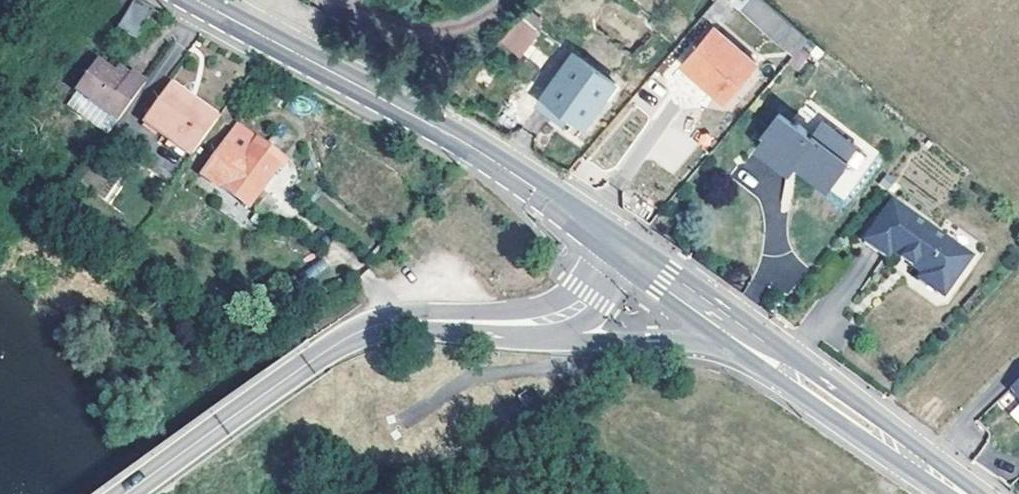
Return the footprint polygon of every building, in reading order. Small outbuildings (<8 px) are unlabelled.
[(141,0),(138,0),(123,27),(140,37),(157,9),(141,0)] [(763,0),(745,0),(744,2),(742,0),(736,0),(734,3),(780,40),(791,27),(763,0)] [(540,32),(522,18),(511,31),(530,46),(540,32)] [(756,62),(713,28),(682,65),(725,100),(756,62)] [(530,46),(511,31),(503,42),(523,57),(530,46)] [(804,54),(798,48),(787,62),(793,68),(804,54)] [(614,88),(572,57),(542,97),(585,129),(614,88)] [(80,90),(81,91),(120,119),(150,79),(136,69),(131,77),(119,69),(105,59),(80,90)] [(131,77),(136,69),(125,61),(119,69),(131,77)] [(189,149),(184,156),(190,160),(221,117),(172,82),(145,119),(165,134),(167,131),(189,149)] [(120,119),(81,91),(72,104),(111,132),(120,119)] [(799,153),(830,173),(844,153),(842,152),(850,139),(820,120),(810,135),(805,132),(806,131),(805,129),(801,125),(795,124),(794,125),(778,115),(757,147),(790,168),(794,161),(799,153)] [(283,129),(266,151),(278,160),(295,138),(283,129)] [(168,143),(184,156),(189,149),(167,131),(165,134),(171,139),(168,143)] [(221,191),(247,211),(284,165),(278,160),(266,151),(241,132),(230,147),(227,146),(202,177),(220,192),(221,191)] [(825,181),(830,173),(799,153),(794,161),(825,181)] [(883,200),(856,239),(879,255),(882,250),(913,272),(909,277),(934,295),(962,256),(883,200)] [(311,281),(329,271),(322,259),(304,270),(311,281)] [(1011,393),(1018,402),(1018,386),(1011,393)]
